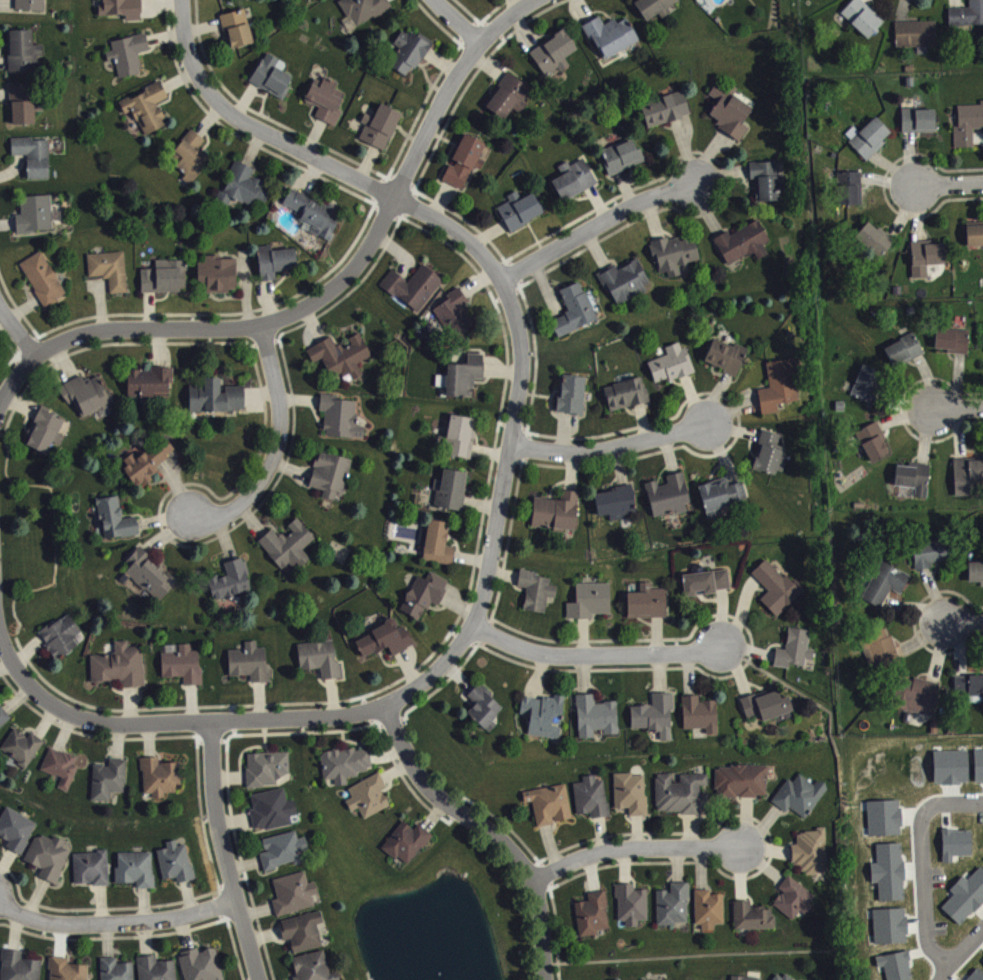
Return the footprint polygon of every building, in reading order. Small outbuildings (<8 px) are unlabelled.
[(17,17),(45,18),(46,3),(51,3),(51,0),(17,0),(17,17)] [(127,21),(128,27),(143,27),(142,2),(130,3),(130,0),(106,0),(106,12),(100,12),(101,22),(127,21)] [(376,1),(376,0),(352,0),(339,8),(349,23),(343,27),(351,40),(394,13),(385,0),(378,0),(376,1)] [(675,0),(645,0),(635,5),(647,29),(669,17),(668,15),(680,8),(675,0)] [(842,19),(869,45),(885,29),(858,3),(842,19)] [(970,5),(970,14),(950,15),(950,33),(982,33),(982,4),(970,5)] [(221,23),(225,38),(229,37),(234,55),(255,49),(246,15),(221,23)] [(604,67),(641,48),(629,24),(618,29),(616,25),(605,31),(601,23),(586,31),(604,67)] [(898,54),(938,53),(938,27),(897,28),(898,54)] [(432,52),(404,35),(395,51),(402,55),(391,73),(407,83),(413,73),(418,76),(432,52)] [(9,37),(10,79),(40,78),(39,63),(44,62),(43,51),(34,52),(34,36),(9,37)] [(579,56),(566,36),(531,58),(549,87),(572,73),(566,64),(579,56)] [(113,47),(114,57),(107,58),(109,69),(117,67),(121,84),(143,80),(139,59),(151,57),(148,40),(113,47)] [(294,82),(277,74),(281,65),(266,59),(252,91),(287,105),(292,93),(290,92),(294,82)] [(534,96),(509,78),(486,112),(507,126),(515,115),(522,121),(529,111),(525,108),(534,96)] [(336,133),(344,117),(340,115),(347,100),(337,95),(339,89),(326,83),(323,88),(316,85),(306,107),(321,114),(316,123),(336,133)] [(145,142),(169,131),(159,109),(170,104),(163,89),(120,108),(127,123),(135,120),(145,142)] [(754,114),(734,101),(738,94),(730,89),(726,96),(717,90),(711,101),(720,107),(711,121),(722,128),(719,134),(742,148),(750,134),(744,130),(754,114)] [(13,131),(36,130),(35,92),(12,92),(13,131)] [(649,134),(692,122),(685,98),(642,110),(649,134)] [(960,133),(955,133),(956,155),(975,154),(975,135),(982,135),(982,107),(982,111),(959,112),(960,133)] [(403,119),(382,109),(375,124),(366,120),(362,129),(367,131),(360,145),(386,157),(403,119)] [(936,115),(903,116),(904,140),(937,139),(936,115)] [(860,139),(855,133),(846,142),(869,167),(888,150),(885,146),(893,139),(877,123),(860,139)] [(172,161),(181,168),(175,175),(194,190),(212,168),(199,158),(207,147),(193,135),(172,161)] [(443,187),(464,196),(477,169),(478,169),(487,150),(465,140),(452,169),(452,168),(443,187)] [(13,145),(13,162),(29,162),(29,187),(51,186),(50,145),(13,145)] [(648,167),(642,154),(638,156),(634,145),(601,159),(611,182),(648,167)] [(598,190),(585,165),(571,172),(569,168),(559,173),(564,181),(553,187),(564,208),(598,190)] [(274,193),(253,184),(256,175),(238,167),(224,199),(253,213),(256,206),(266,211),(274,193)] [(751,169),(752,185),(756,185),(757,208),(781,207),(781,197),(786,197),(785,182),(781,182),(780,168),(751,169)] [(864,211),(863,178),(839,178),(840,212),(864,211)] [(311,239),(332,247),(344,216),(291,195),(285,211),(304,219),(301,226),(314,231),(311,239)] [(535,199),(523,205),(519,197),(509,202),(512,208),(499,214),(511,238),(546,221),(535,199)] [(53,202),(22,203),(23,221),(18,221),(18,238),(54,237),(53,202)] [(729,272),(756,258),(760,266),(770,261),(765,251),(771,248),(760,226),(731,241),(729,238),(715,245),(729,272)] [(883,264),(897,247),(881,234),(879,236),(869,228),(857,243),(883,264)] [(968,232),(969,253),(982,253),(982,232),(968,232)] [(701,267),(695,244),(681,248),(680,242),(652,250),(660,281),(669,278),(670,284),(683,281),(680,272),(701,267)] [(946,250),(927,251),(927,248),(912,248),(914,285),(929,284),(929,272),(947,271),(946,250)] [(262,288),(278,287),(277,277),(299,276),(297,255),(273,257),(273,252),(259,253),(262,288)] [(21,270),(47,314),(69,301),(42,257),(21,270)] [(89,261),(90,284),(111,283),(112,300),(129,299),(126,258),(89,261)] [(199,290),(208,291),(208,299),(238,299),(238,264),(206,263),(206,269),(199,268),(199,290)] [(143,299),(188,298),(187,266),(157,267),(157,275),(142,276),(143,299)] [(653,293),(640,266),(619,276),(617,272),(601,280),(615,311),(653,293)] [(444,284),(423,270),(411,288),(393,276),(381,293),(421,320),(444,284)] [(561,296),(570,320),(552,327),(559,343),(599,328),(583,288),(561,296)] [(434,314),(454,344),(475,330),(464,313),(470,308),(462,295),(434,314)] [(970,361),(970,336),(937,335),(937,355),(948,355),(948,360),(970,361)] [(373,363),(361,339),(350,345),(352,349),(339,355),(333,344),(307,356),(314,370),(323,365),(333,386),(350,378),(354,386),(364,381),(359,370),(373,363)] [(885,353),(895,376),(926,362),(916,340),(885,353)] [(706,370),(739,382),(749,354),(737,350),(736,353),(715,345),(706,370)] [(669,361),(649,369),(657,392),(695,378),(684,348),(667,354),(669,361)] [(448,403),(474,404),(475,385),(485,386),(486,361),(469,361),(468,371),(449,371),(448,403)] [(800,408),(797,381),(801,381),(799,365),(768,369),(771,394),(760,396),(763,421),(780,419),(779,410),(800,408)] [(852,402),(874,411),(887,380),(864,371),(852,402)] [(175,374),(152,374),(152,377),(130,377),(130,404),(141,404),(141,405),(171,405),(171,390),(175,390),(175,374)] [(102,381),(86,388),(84,382),(59,393),(67,411),(75,407),(83,424),(114,410),(102,381)] [(585,421),(587,383),(561,382),(559,420),(585,421)] [(611,418),(651,408),(645,383),(605,393),(611,418)] [(222,384),(205,384),(205,392),(191,392),(191,418),(246,418),(246,393),(228,393),(228,400),(222,400),(222,384)] [(359,408),(339,406),(339,402),(322,400),(321,417),(327,418),(325,442),(365,446),(366,433),(357,432),(359,408)] [(26,451),(50,462),(65,424),(41,414),(26,451)] [(471,465),(476,424),(452,422),(447,462),(471,465)] [(891,460),(879,429),(858,437),(870,468),(891,460)] [(784,482),(788,464),(783,463),(785,453),(779,452),(782,441),(763,437),(755,475),(784,482)] [(122,472),(138,493),(180,460),(167,444),(139,466),(136,462),(122,472)] [(311,494),(325,496),(324,504),(336,507),(338,498),(346,499),(353,465),(319,458),(311,494)] [(955,467),(957,503),(976,502),(976,490),(982,490),(982,466),(955,467)] [(896,492),(917,494),(916,504),(928,505),(932,471),(919,470),(919,474),(898,472),(896,492)] [(465,517),(469,478),(445,476),(443,486),(436,485),(435,496),(438,496),(436,514),(465,517)] [(647,490),(654,524),(688,517),(687,511),(691,510),(685,479),(668,482),(670,490),(660,493),(658,487),(647,490)] [(744,489),(730,492),(728,485),(700,492),(709,527),(724,523),(722,514),(749,507),(744,489)] [(596,498),(599,522),(611,521),(612,527),(622,526),(621,522),(638,520),(634,493),(596,498)] [(533,533),(577,537),(581,498),(564,497),(563,506),(536,503),(533,533)] [(140,542),(138,523),(123,525),(121,503),(99,505),(103,546),(140,542)] [(317,545),(299,524),(289,533),(292,537),(282,545),(273,536),(259,548),(283,576),(291,569),(298,578),(312,565),(304,556),(317,545)] [(424,568),(454,571),(457,554),(448,553),(451,529),(430,526),(424,568)] [(913,552),(916,577),(935,574),(934,569),(950,567),(947,547),(913,552)] [(178,588),(139,554),(127,568),(133,573),(127,579),(160,608),(178,588)] [(226,569),(228,581),(210,586),(215,607),(253,597),(245,564),(226,569)] [(770,597),(761,606),(778,624),(807,596),(797,586),(792,590),(768,565),(753,580),(770,597)] [(891,596),(903,601),(912,582),(882,568),(864,606),(883,615),(891,596)] [(982,593),(982,569),(970,569),(970,589),(982,589),(982,593)] [(519,592),(528,594),(524,616),(547,620),(550,603),(557,605),(559,593),(552,591),(553,585),(537,583),(538,579),(522,576),(519,592)] [(732,597),(730,577),(685,581),(687,603),(704,602),(704,599),(732,597)] [(451,588),(431,578),(427,586),(419,582),(401,617),(422,628),(431,608),(439,612),(451,588)] [(642,599),(628,599),(629,625),(668,624),(667,595),(652,596),(652,589),(642,589),(642,599)] [(611,590),(577,590),(578,610),(568,610),(568,626),(594,625),(594,621),(612,621),(611,590)] [(40,640),(58,667),(80,652),(75,644),(83,638),(69,619),(40,640)] [(394,662),(416,652),(406,632),(401,634),(397,626),(356,645),(366,665),(390,653),(394,662)] [(811,637),(790,634),(787,657),(778,656),(775,671),(806,675),(807,666),(814,667),(816,656),(809,655),(811,637)] [(894,642),(889,643),(887,634),(861,641),(871,677),(902,669),(894,642)] [(92,662),(93,688),(125,687),(125,694),(145,693),(145,653),(129,653),(129,647),(116,648),(117,661),(92,662)] [(345,684),(343,669),(337,669),(334,647),(299,650),(301,677),(322,675),(323,687),(345,684)] [(230,657),(230,683),(252,682),(253,689),(270,689),(269,655),(258,655),(258,648),(246,648),(247,656),(230,657)] [(163,659),(164,684),(185,683),(185,692),(203,692),(202,657),(192,657),(192,651),(181,651),(181,659),(163,659)] [(956,683),(956,709),(982,708),(982,682),(956,683)] [(934,722),(941,689),(916,684),(915,688),(901,685),(895,714),(934,722)] [(491,740),(499,731),(494,726),(505,714),(487,698),(489,696),(482,688),(469,703),(476,709),(467,718),(491,740)] [(741,705),(747,724),(762,720),(764,728),(795,718),(790,702),(782,704),(780,697),(758,704),(757,700),(741,705)] [(673,748),(673,700),(654,701),(654,712),(632,712),(633,736),(662,736),(662,748),(673,748)] [(529,742),(561,745),(566,702),(555,701),(554,706),(523,703),(521,721),(532,722),(529,742)] [(619,708),(596,709),(596,701),(578,701),(580,745),(596,744),(596,737),(605,736),(605,741),(620,741),(619,708)] [(684,703),(685,736),(707,735),(708,742),(719,741),(718,707),(701,708),(700,702),(684,703)] [(0,714),(0,734),(12,724),(2,712),(0,714)] [(29,775),(46,748),(32,739),(29,743),(15,734),(1,757),(29,775)] [(975,780),(982,780),(982,748),(975,748),(975,780)] [(934,749),(969,749),(969,780),(962,780),(961,780),(961,783),(943,783),(942,781),(941,781),(934,781),(934,749)] [(42,776),(63,785),(59,795),(69,799),(80,774),(75,772),(78,764),(52,753),(42,776)] [(372,754),(323,759),(325,787),(336,786),(337,793),(349,792),(348,785),(360,783),(360,778),(374,776),(372,754)] [(249,794),(279,793),(279,788),(291,788),(290,758),(276,759),(276,760),(248,761),(249,794)] [(144,800),(153,800),(153,805),(167,804),(166,799),(178,799),(177,792),(182,791),(182,769),(160,770),(160,764),(143,765),(144,800)] [(128,766),(111,765),(110,772),(94,772),(93,808),(112,808),(112,798),(126,799),(128,766)] [(770,773),(718,772),(717,805),(738,805),(738,803),(767,804),(768,783),(770,783),(770,773)] [(391,812),(383,796),(388,794),(381,779),(350,795),(354,804),(347,808),(352,818),(360,814),(366,825),(391,812)] [(631,823),(648,822),(647,780),(615,781),(616,815),(631,815),(631,823)] [(789,785),(773,808),(788,819),(791,814),(807,826),(830,794),(820,786),(816,792),(801,780),(795,789),(789,785)] [(709,781),(682,781),(682,790),(673,790),(673,781),(657,781),(657,818),(682,818),(682,821),(709,821),(708,800),(702,800),(702,793),(709,793),(709,781)] [(606,786),(597,787),(597,782),(584,783),(585,789),(575,790),(578,821),(592,820),(593,825),(610,823),(606,786)] [(574,825),(568,791),(524,798),(526,812),(535,810),(539,834),(556,831),(556,828),(574,825)] [(294,832),(292,823),(299,821),(296,806),(288,808),(286,795),(252,801),(255,816),(252,817),(256,836),(266,834),(267,837),(294,832)] [(867,799),(899,798),(899,804),(900,805),(902,805),(903,825),(900,825),(900,826),(901,833),(869,834),(867,799)] [(6,814),(0,828),(0,842),(11,847),(8,854),(24,861),(38,829),(6,814)] [(943,862),(954,861),(954,854),(972,854),(972,829),(959,829),(953,829),(953,827),(943,827),(943,862)] [(415,837),(404,828),(384,853),(409,873),(434,841),(420,830),(415,837)] [(266,878),(311,866),(305,844),(299,845),(298,837),(264,846),(267,859),(262,860),(266,878)] [(828,880),(827,837),(798,838),(799,851),(793,851),(793,872),(802,872),(802,880),(828,880)] [(43,875),(40,883),(58,891),(72,858),(64,854),(67,848),(54,843),(53,847),(37,840),(25,867),(43,875)] [(876,842),(901,841),(902,853),(902,860),(905,860),(906,879),(904,879),(904,885),(905,898),(880,899),(879,880),(872,881),(871,862),(877,861),(876,842)] [(164,887),(178,884),(179,889),(195,887),(189,850),(178,852),(177,847),(167,849),(169,855),(159,857),(164,887)] [(76,890),(95,889),(95,892),(110,892),(109,858),(75,859),(76,890)] [(154,859),(117,860),(118,890),(138,889),(138,895),(155,895),(154,859)] [(981,864),(982,866),(982,902),(975,911),(973,909),(969,914),(960,923),(942,906),(955,892),(950,887),(963,874),(968,878),(981,864)] [(274,886),(279,905),(274,907),(278,923),(316,913),(313,902),(319,901),(316,888),(310,890),(306,878),(274,886)] [(802,918),(806,921),(819,905),(790,882),(780,895),(784,898),(774,911),(794,927),(802,918)] [(658,931),(690,931),(690,889),(671,889),(672,898),(657,898),(658,931)] [(649,896),(635,896),(635,891),(619,891),(619,928),(627,928),(627,934),(640,934),(639,927),(649,927),(649,896)] [(577,909),(580,944),(600,942),(599,937),(611,936),(607,897),(589,899),(590,908),(577,909)] [(725,901),(712,901),(712,897),(696,897),(697,931),(704,931),(704,937),(716,937),(716,931),(725,931),(725,901)] [(873,908),(905,906),(905,913),(905,914),(908,914),(909,933),(906,933),(906,934),(907,941),(875,942),(873,908)] [(735,908),(736,936),(776,935),(775,915),(752,915),(752,908),(735,908)] [(324,953),(319,931),(325,930),(322,918),(280,928),(285,947),(292,946),(295,960),(324,953)] [(876,955),(878,965),(884,964),(887,979),(903,979),(913,978),(910,965),(909,959),(911,958),(909,948),(876,955)] [(218,954),(200,958),(199,955),(180,959),(185,979),(224,979),(218,954)] [(43,967),(24,966),(24,957),(4,956),(3,979),(42,979),(43,967)] [(325,956),(293,965),(297,979),(332,979),(325,956)] [(158,968),(158,962),(139,963),(140,979),(177,979),(177,967),(158,968)] [(89,972),(70,971),(70,964),(52,964),(51,979),(89,979),(89,972)] [(102,965),(103,979),(135,979),(135,969),(119,970),(119,964),(102,965)] [(979,966),(982,970),(982,979),(966,979),(970,975),(979,966)]
